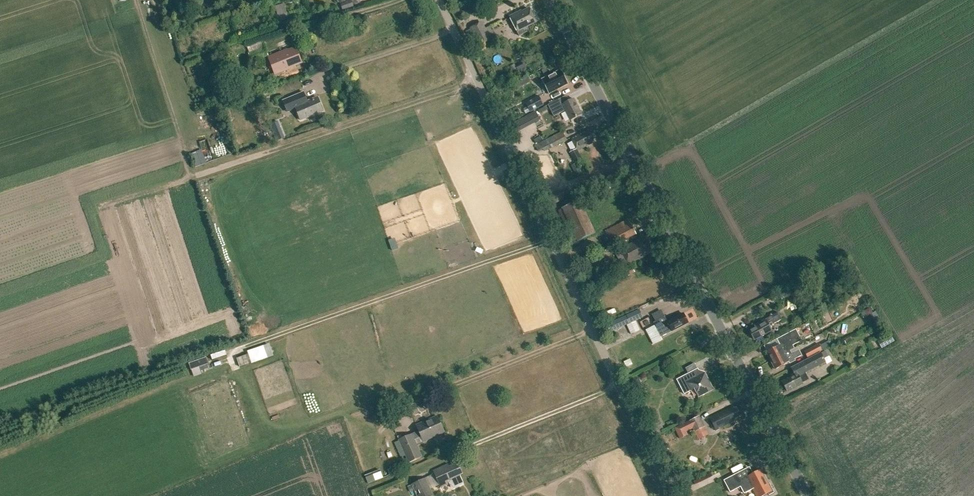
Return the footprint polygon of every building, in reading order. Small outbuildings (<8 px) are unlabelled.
[(340,4),(342,10),(353,7),(351,0),(340,4)] [(288,16),(284,4),(275,7),(279,22),(288,19),(287,16),(288,16)] [(510,18),(517,32),(520,37),(528,33),(526,28),(536,22),(529,11),(521,15),(520,13),(510,18)] [(495,41),(489,30),(485,32),(482,25),(469,31),(478,49),(495,41)] [(247,54),(250,63),(268,56),(264,46),(263,47),(260,41),(246,46),(249,53),(247,54)] [(287,52),(287,51),(268,58),(275,75),(295,67),(294,66),(301,63),(295,49),(287,52)] [(561,70),(541,80),(549,94),(568,84),(561,70)] [(570,86),(579,83),(578,80),(573,82),(570,76),(567,77),(570,86)] [(304,93),(303,93),(283,101),(286,110),(295,107),(300,120),(323,111),(317,98),(306,103),(302,94),(304,93)] [(245,101),(248,110),(264,105),(262,96),(245,101)] [(522,109),(525,115),(543,106),(538,96),(525,103),(527,107),(522,109)] [(561,113),(565,111),(570,121),(581,115),(573,99),(569,101),(566,96),(555,102),(561,113)] [(539,117),(536,112),(509,126),(512,132),(539,117)] [(596,138),(591,128),(571,139),(577,151),(594,142),(593,140),(596,138)] [(545,151),(566,140),(562,132),(540,143),(545,151)] [(579,155),(573,158),(575,163),(582,160),(579,155)] [(610,190),(619,187),(616,181),(608,185),(610,190)] [(566,189),(544,197),(547,206),(548,206),(569,197),(566,189)] [(605,231),(613,246),(635,235),(628,220),(605,231)] [(647,238),(646,236),(621,249),(629,265),(651,253),(650,250),(654,248),(648,237),(647,238)] [(624,270),(627,275),(633,272),(631,267),(624,270)] [(779,295),(781,300),(790,295),(788,290),(779,295)] [(605,325),(609,333),(643,318),(639,310),(605,325)] [(768,318),(766,320),(765,319),(754,325),(755,327),(749,331),(754,340),(771,330),(768,325),(771,324),(771,325),(782,319),(778,312),(768,318)] [(683,314),(667,322),(664,317),(654,323),(661,337),(688,323),(683,314)] [(641,319),(646,330),(654,327),(649,316),(641,319)] [(766,352),(771,361),(790,351),(788,347),(801,340),(795,330),(781,337),(784,343),(766,352)] [(876,341),(880,348),(889,343),(885,336),(876,341)] [(803,351),(806,357),(819,350),(817,344),(803,351)] [(268,358),(263,346),(247,351),(251,364),(268,358)] [(223,350),(208,352),(209,359),(224,357),(223,350)] [(771,361),(775,369),(789,362),(802,355),(799,350),(791,353),(790,351),(771,361)] [(782,382),(787,391),(802,383),(808,379),(805,373),(825,362),(823,358),(828,356),(825,351),(821,353),(820,353),(791,368),(795,376),(782,382)] [(208,364),(206,357),(189,363),(191,370),(194,377),(202,374),(199,367),(208,364)] [(698,368),(676,379),(684,394),(694,389),(698,397),(712,389),(706,377),(703,379),(698,368)] [(630,380),(634,389),(640,386),(638,383),(643,380),(640,375),(630,380)] [(709,417),(716,430),(733,422),(732,420),(740,416),(736,407),(734,409),(733,406),(709,417)] [(417,425),(419,431),(399,440),(409,463),(422,457),(414,439),(422,436),(424,441),(445,432),(438,416),(417,425)] [(698,441),(708,436),(699,417),(675,429),(680,439),(687,436),(686,433),(692,430),(698,441)] [(449,466),(448,465),(433,471),(440,488),(450,483),(449,483),(461,478),(459,475),(462,474),(457,463),(449,466)] [(378,479),(386,476),(384,468),(375,471),(378,479)] [(730,492),(740,487),(744,494),(753,489),(756,495),(763,495),(768,493),(769,495),(774,493),(769,483),(767,484),(760,470),(746,477),(738,481),(735,475),(724,481),(730,492)] [(418,495),(432,495),(433,495),(426,478),(412,484),(418,495)]
